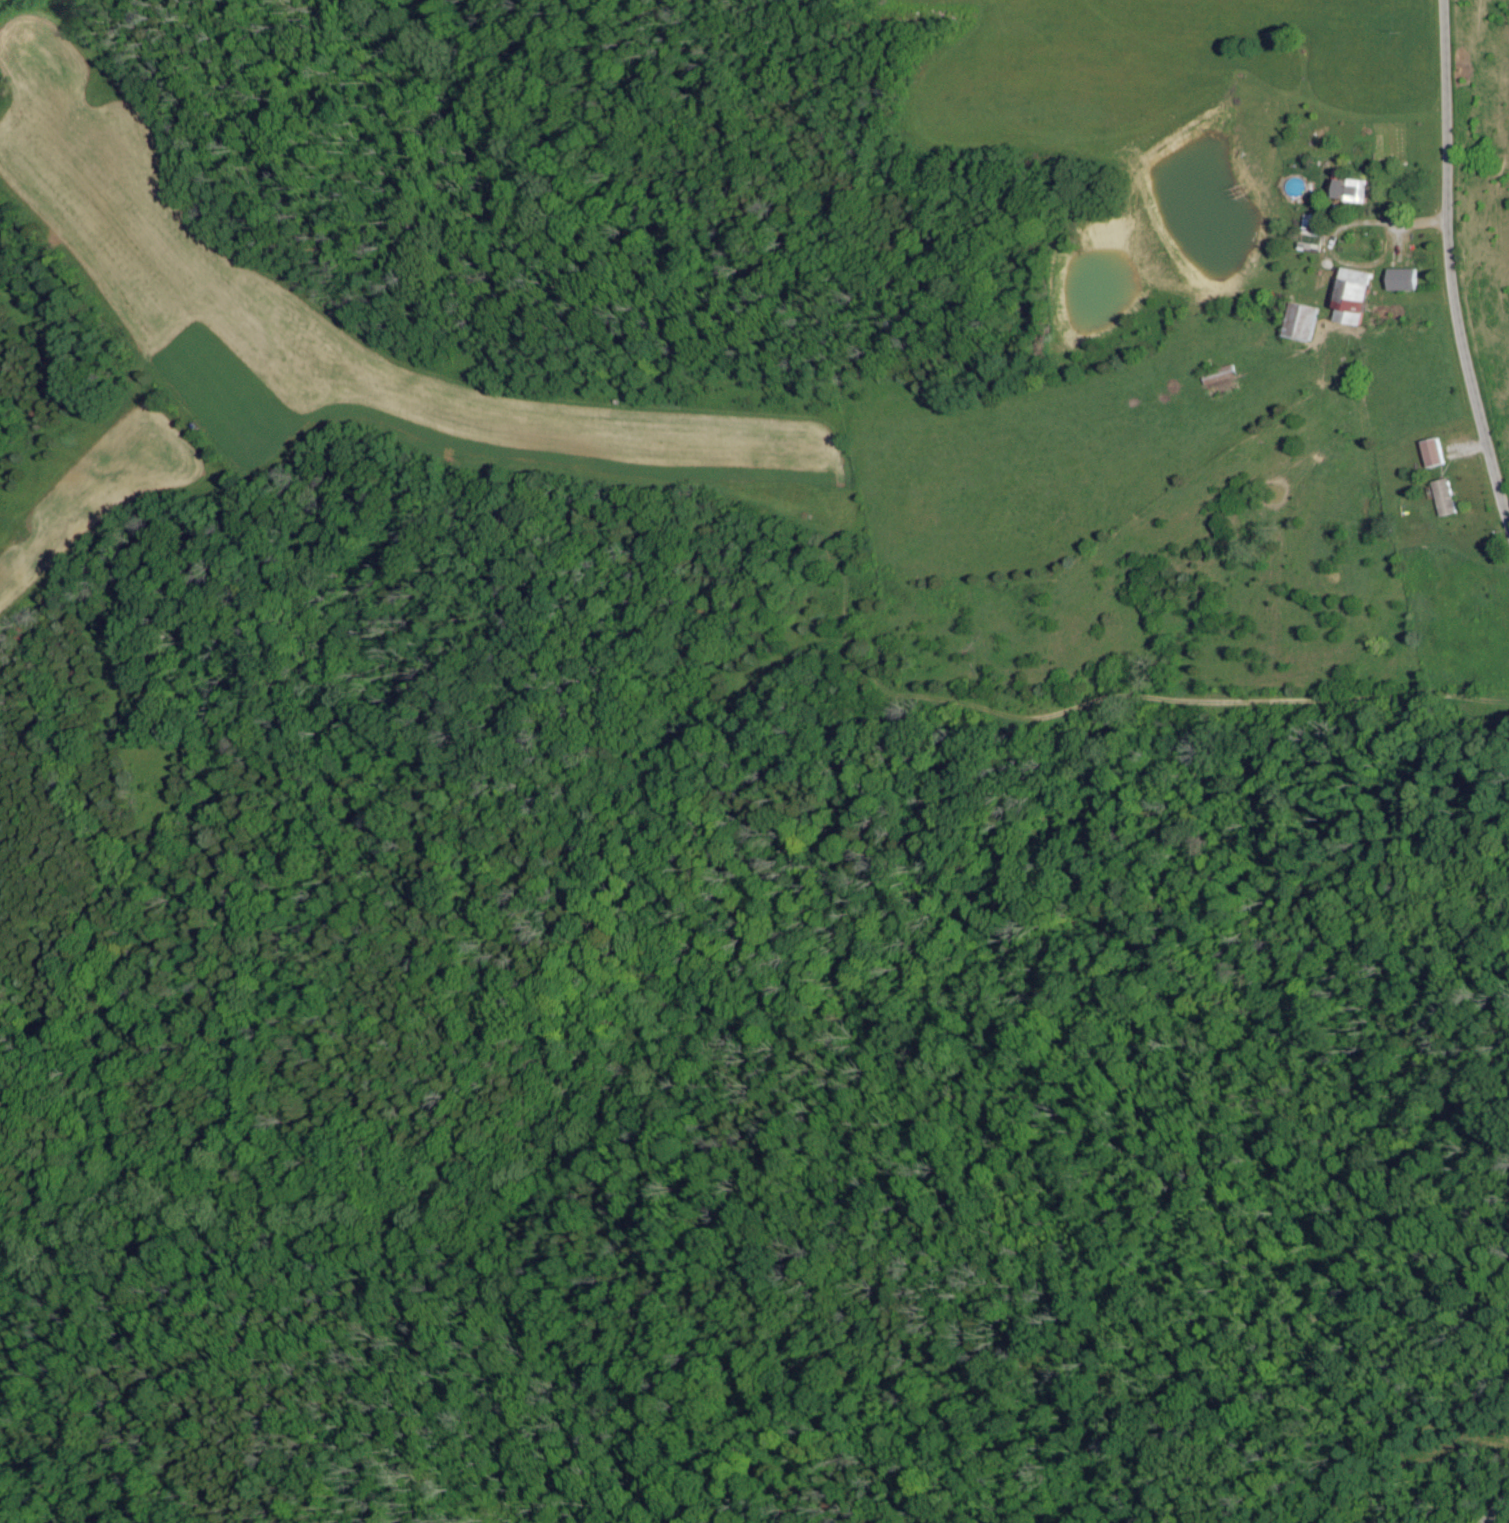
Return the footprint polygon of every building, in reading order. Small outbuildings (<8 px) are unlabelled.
[(1365,182),(1339,179),(1336,199),(1362,202),(1365,182)] [(1333,322),(1362,327),(1372,274),(1343,269),(1333,322)] [(1388,292),(1417,291),(1416,270),(1388,271),(1388,292)] [(1319,309),(1292,303),(1284,337),(1312,343),(1319,309)] [(1444,465),(1438,439),(1421,444),(1427,469),(1444,465)] [(1439,517),(1455,515),(1450,480),(1433,482),(1439,517)]
